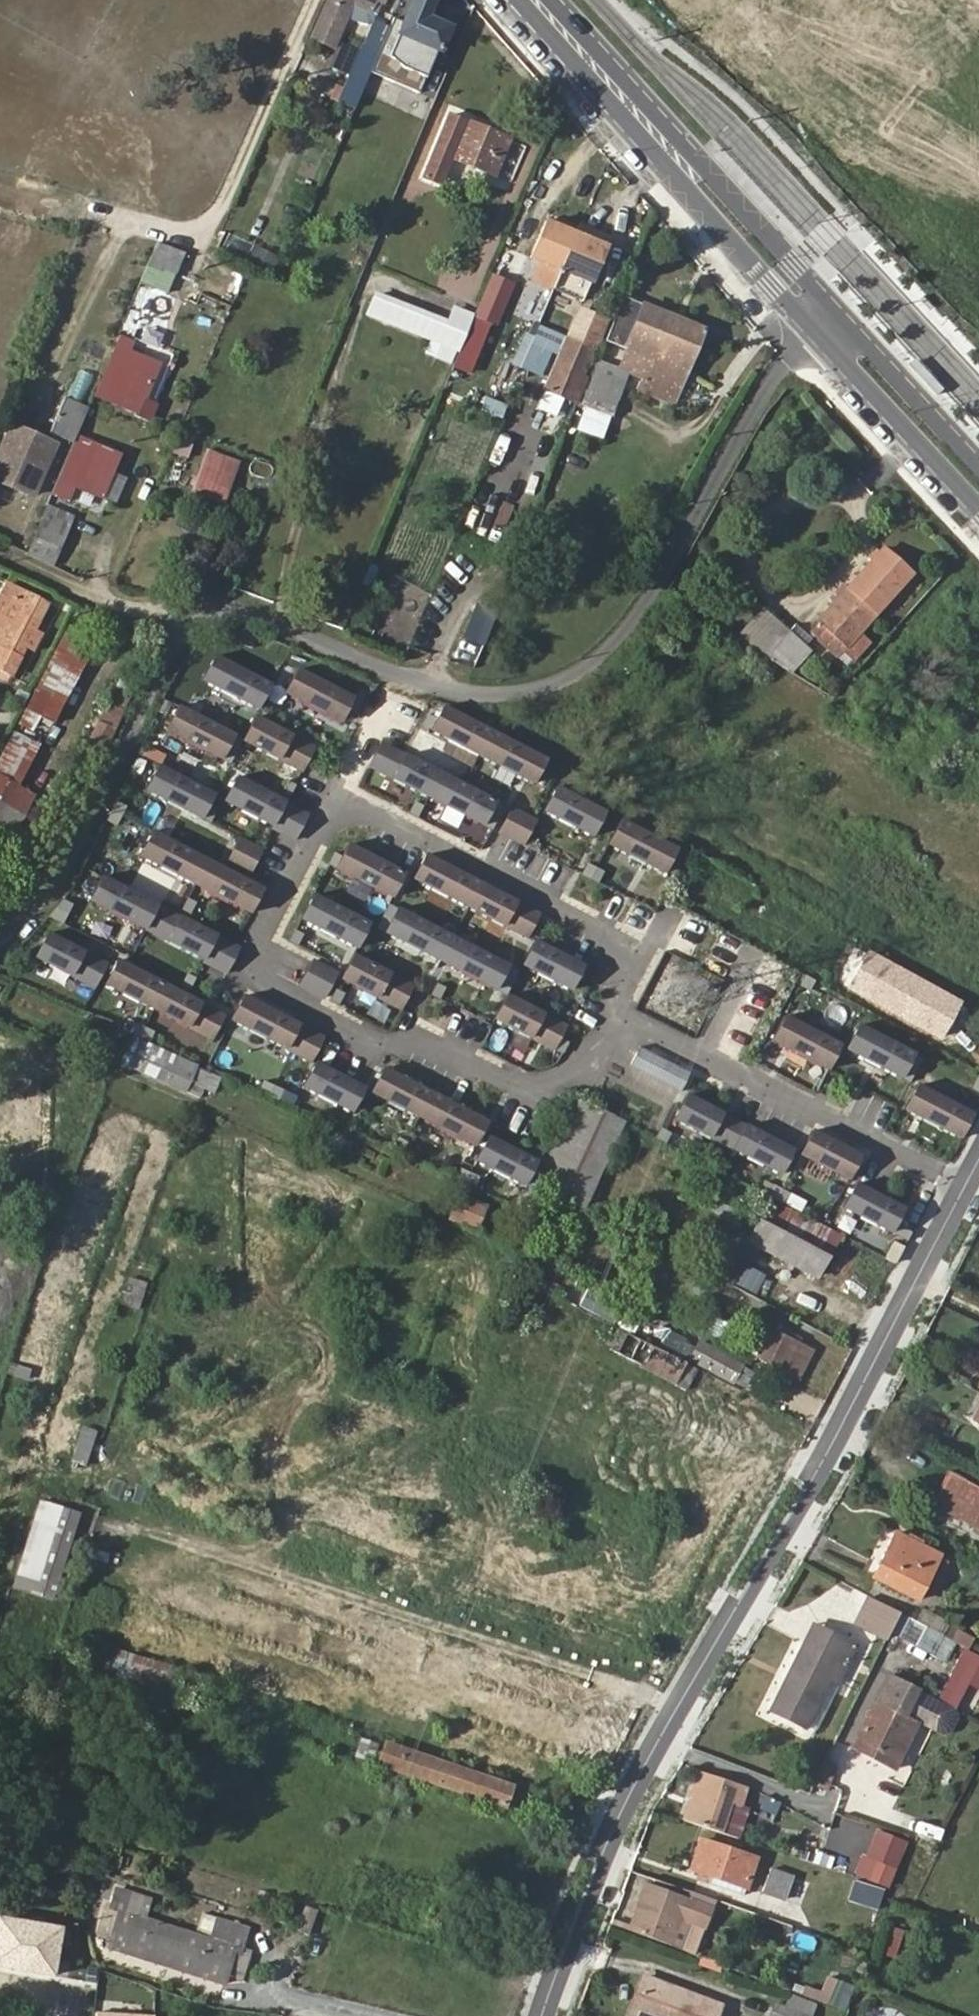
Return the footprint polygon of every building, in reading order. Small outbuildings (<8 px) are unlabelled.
[(337,49),(357,11),(372,16),(386,7),(389,0),(333,0),(314,43),(334,51),(337,49)] [(372,74),(418,93),(434,56),(440,58),(451,30),(445,28),(426,20),(428,15),(434,0),(413,0),(397,36),(389,33),(372,74)] [(428,15),(426,20),(445,28),(447,22),(428,15)] [(355,112),(362,98),(372,74),(389,33),(390,29),(374,24),(339,105),(355,112)] [(442,187),(454,162),(496,179),(512,141),(452,116),(424,180),(442,187)] [(534,283),(553,290),(560,274),(575,236),(550,226),(533,262),(542,265),(534,283)] [(575,236),(560,274),(593,285),(607,250),(575,236)] [(139,286),(168,294),(180,250),(151,243),(139,286)] [(478,321),(492,326),(497,328),(514,285),(495,278),(478,321)] [(366,318),(457,355),(473,317),(454,309),(448,322),(377,294),(366,318)] [(688,377),(705,332),(625,302),(610,345),(657,365),(655,371),(678,380),(681,374),(688,377)] [(572,339),(548,396),(574,406),(600,339),(598,338),(603,323),(583,315),(574,338),(572,339)] [(478,321),(447,397),(459,402),(463,400),(492,326),(478,321)] [(130,354),(111,396),(139,407),(157,366),(130,354)] [(91,410),(68,401),(53,437),(75,446),(91,410)] [(42,443),(23,435),(14,431),(0,463),(0,486),(31,500),(46,465),(36,460),(42,443)] [(53,448),(42,443),(36,460),(46,465),(53,448)] [(63,485),(102,501),(121,458),(92,446),(80,469),(72,465),(63,485)] [(209,456),(203,470),(235,482),(247,488),(255,470),(239,462),(236,468),(209,456)] [(235,482),(203,470),(192,497),(223,509),(235,482)] [(71,522),(47,512),(36,537),(59,548),(71,522)] [(837,604),(866,631),(913,576),(884,553),(837,604)] [(0,643),(0,650),(25,662),(31,649),(37,651),(43,638),(37,635),(51,604),(25,591),(20,601),(26,606),(11,635),(6,632),(0,643)] [(68,633),(29,710),(39,716),(56,725),(94,648),(68,633)] [(810,651),(789,634),(772,654),(792,673),(810,651)] [(215,654),(203,677),(260,707),(272,684),(215,654)] [(297,668),(285,691),(342,721),(348,709),(356,713),(362,701),(297,668)] [(123,683),(113,703),(128,709),(137,689),(123,683)] [(480,759),(497,726),(447,699),(436,721),(427,716),(421,728),(480,759)] [(113,703),(92,745),(105,753),(128,709),(113,703)] [(179,705),(166,728),(231,762),(243,738),(179,705)] [(39,716),(29,710),(11,746),(26,754),(33,740),(29,739),(39,716)] [(258,714),(246,738),(306,769),(318,746),(258,714)] [(550,754),(497,726),(480,759),(532,787),(550,754)] [(384,743),(372,766),(431,797),(443,774),(384,743)] [(160,763),(148,786),(205,816),(211,805),(217,793),(160,763)] [(443,774),(431,797),(495,830),(507,807),(443,774)] [(276,824),(288,801),(239,775),(227,798),(276,824)] [(12,844),(38,796),(0,778),(0,838),(12,844)] [(290,778),(284,790),(293,795),(299,783),(290,778)] [(552,785),(539,808),(594,838),(606,814),(552,785)] [(115,801),(111,808),(122,813),(126,806),(115,801)] [(276,824),(275,826),(298,838),(312,813),(288,801),(276,824)] [(219,810),(211,805),(205,816),(213,821),(219,810)] [(122,813),(111,808),(106,819),(116,824),(122,813)] [(515,808),(503,831),(528,844),(540,821),(515,808)] [(624,822),(611,846),(666,876),(679,852),(624,822)] [(154,830),(143,852),(198,881),(209,859),(154,830)] [(241,836),(228,861),(252,873),(265,849),(241,836)] [(556,866),(566,841),(554,836),(544,861),(556,866)] [(344,856),(337,852),(331,864),(394,897),(407,873),(351,843),(344,856)] [(472,906),(484,883),(428,854),(416,877),(472,906)] [(265,888),(209,859),(198,881),(253,911),(265,888)] [(608,871),(591,863),(585,875),(602,883),(608,871)] [(147,927),(159,904),(103,875),(91,897),(147,927)] [(484,883),(472,906),(531,938),(543,915),(484,883)] [(190,896),(184,908),(192,912),(198,900),(190,896)] [(370,925),(314,896),(302,919),(358,948),(370,925)] [(206,958),(218,935),(159,904),(147,927),(206,958)] [(455,938),(391,904),(378,928),(442,962),(455,938)] [(297,929),(291,940),(299,945),(305,933),(297,929)] [(35,954),(96,986),(108,963),(47,931),(35,954)] [(242,947),(218,935),(206,958),(205,960),(229,972),(242,947)] [(521,972),(455,938),(442,962),(509,997),(509,996),(521,972)] [(537,941),(525,964),(575,990),(587,967),(537,941)] [(880,992),(874,1002),(943,1040),(961,1007),(856,948),(850,959),(868,969),(862,981),(880,992)] [(356,954),(344,978),(404,1009),(416,986),(356,954)] [(154,1007),(166,984),(115,958),(103,981),(154,1007)] [(314,960),(301,984),(327,997),(339,973),(314,960)] [(189,972),(182,983),(190,988),(197,976),(189,972)] [(810,977),(804,987),(813,992),(819,982),(810,977)] [(440,983),(433,995),(442,1000),(448,988),(440,983)] [(166,984),(154,1007),(213,1038),(225,1015),(166,984)] [(338,988),(331,1000),(340,1005),(347,992),(338,988)] [(245,995),(232,1018),(313,1061),(326,1038),(245,995)] [(509,996),(509,997),(497,1020),(565,1056),(572,1044),(563,1039),(569,1027),(509,996)] [(788,1020),(775,1043),(832,1073),(844,1050),(788,1020)] [(135,1022),(130,1032),(140,1037),(145,1026),(135,1022)] [(145,1026),(140,1037),(150,1041),(155,1031),(145,1026)] [(859,1026),(846,1049),(902,1080),(915,1057),(859,1026)] [(139,1040),(129,1066),(201,1099),(212,1074),(139,1040)] [(642,1048),(632,1067),(683,1094),(693,1075),(642,1048)] [(349,1111),(361,1089),(313,1064),(301,1086),(349,1111)] [(422,1117),(433,1094),(385,1069),(374,1092),(422,1117)] [(265,1081),(260,1091),(270,1096),(275,1085),(265,1081)] [(275,1085),(270,1095),(280,1100),(285,1090),(275,1085)] [(920,1091),(908,1113),(964,1143),(976,1121),(920,1091)] [(422,1117),(478,1145),(489,1123),(433,1094),(422,1117)] [(748,1128),(689,1097),(677,1120),(736,1151),(748,1128)] [(573,1098),(540,1164),(546,1186),(584,1205),(625,1125),(573,1098)] [(748,1128),(736,1151),(784,1176),(797,1154),(748,1128)] [(818,1135),(806,1157),(853,1182),(865,1159),(818,1135)] [(522,1195),(539,1162),(491,1136),(473,1169),(522,1195)] [(409,1144),(400,1139),(394,1151),(402,1155),(409,1144)] [(859,1187),(846,1210),(911,1244),(915,1236),(900,1228),(908,1213),(859,1187)] [(765,1196),(755,1216),(830,1252),(840,1232),(765,1196)] [(495,1211),(465,1198),(456,1218),(486,1232),(495,1211)] [(762,1222),(751,1244),(821,1280),(832,1259),(762,1222)] [(550,1260),(599,1283),(608,1264),(559,1241),(550,1260)] [(899,1246),(889,1265),(898,1269),(908,1251),(899,1246)] [(737,1262),(728,1282),(762,1298),(771,1278),(737,1262)] [(118,1303),(136,1309),(145,1281),(127,1275),(118,1303)] [(722,1287),(719,1299),(747,1306),(750,1294),(722,1287)] [(716,1338),(725,1321),(701,1308),(692,1325),(716,1338)] [(803,1379),(816,1352),(768,1331),(755,1357),(803,1379)] [(661,1353),(628,1337),(618,1358),(679,1386),(688,1366),(681,1363),(661,1353)] [(669,1339),(661,1353),(681,1363),(688,1349),(669,1339)] [(701,1349),(694,1363),(735,1382),(744,1369),(701,1349)] [(85,1439),(77,1464),(89,1467),(96,1443),(85,1439)] [(951,1476),(936,1505),(978,1528),(978,1491),(951,1476)] [(46,1581),(68,1510),(45,1503),(15,1594),(52,1606),(59,1585),(46,1581)] [(81,1514),(68,1510),(46,1581),(59,1585),(81,1514)] [(901,1536),(878,1581),(920,1605),(940,1568),(946,1571),(951,1561),(926,1549),(928,1544),(919,1539),(916,1544),(901,1536)] [(858,1624),(890,1640),(902,1618),(870,1600),(858,1624)] [(939,1637),(975,1656),(978,1649),(978,1648),(956,1636),(959,1632),(946,1625),(939,1637)] [(815,1626),(805,1647),(813,1652),(824,1630),(815,1626)] [(813,1652),(805,1647),(774,1711),(809,1728),(831,1682),(840,1686),(848,1668),(839,1664),(849,1642),(824,1630),(813,1652)] [(839,1664),(848,1668),(859,1647),(849,1642),(839,1664)] [(958,1707),(976,1674),(963,1668),(946,1700),(958,1707)] [(976,1674),(958,1707),(973,1715),(978,1704),(978,1676),(976,1674)] [(892,1679),(858,1750),(899,1769),(920,1724),(943,1736),(953,1733),(959,1721),(960,1715),(955,1711),(892,1679)] [(495,1780),(371,1741),(364,1758),(489,1798),(495,1780)] [(700,1776),(685,1822),(718,1833),(729,1802),(737,1805),(742,1790),(700,1776)] [(906,1842),(875,1831),(857,1878),(888,1889),(906,1842)] [(713,1877),(747,1888),(758,1860),(704,1843),(693,1870),(713,1877)] [(809,1863),(831,1868),(834,1854),(812,1850),(809,1863)] [(800,1879),(806,1862),(780,1853),(774,1871),(800,1879)] [(47,1867),(44,1878),(60,1883),(61,1870),(47,1867)] [(813,1884),(800,1879),(774,1871),(765,1895),(804,1909),(813,1884)] [(743,1901),(747,1888),(713,1877),(709,1890),(743,1901)] [(848,1903),(878,1912),(884,1890),(854,1881),(848,1903)] [(643,1885),(628,1931),(667,1945),(675,1923),(686,1926),(702,1932),(709,1911),(643,1885)] [(129,1890),(124,1906),(141,1912),(147,1896),(129,1890)] [(141,1912),(124,1906),(122,1911),(140,1916),(141,1912)] [(301,1906),(298,1933),(310,1934),(312,1908),(301,1906)] [(140,1916),(122,1911),(110,1948),(225,1984),(238,1942),(213,1934),(212,1939),(140,1916)] [(213,1934),(238,1942),(243,1927),(219,1918),(213,1934)] [(0,1919),(0,1968),(54,1977),(62,1930),(0,1919)] [(667,1945),(678,1949),(686,1926),(675,1923),(667,1945)] [(646,1976),(633,2013),(640,2015),(717,2015),(722,2004),(646,1976)] [(825,2001),(844,2008),(852,1985),(833,1978),(825,2001)] [(817,2005),(789,1994),(784,2007),(779,2005),(775,2015),(813,2015),(817,2005)]
